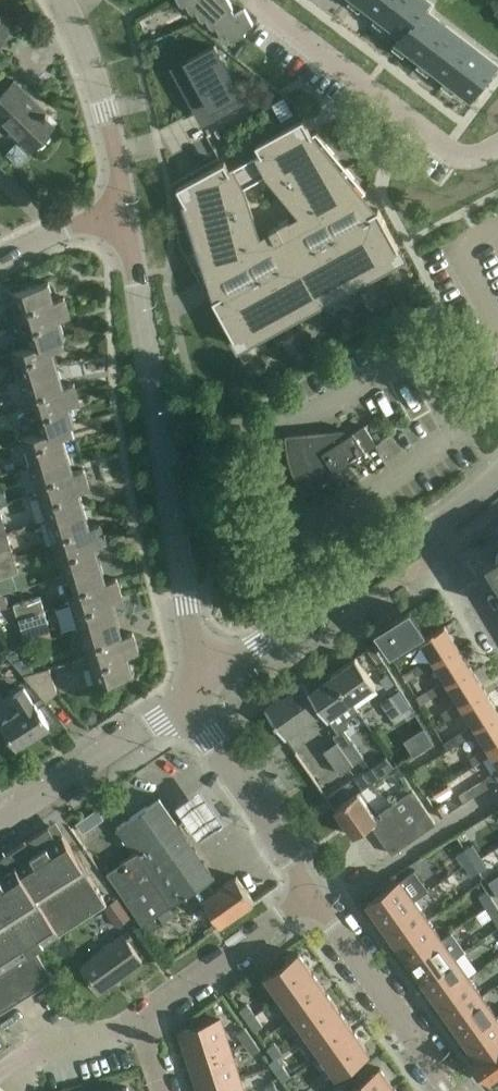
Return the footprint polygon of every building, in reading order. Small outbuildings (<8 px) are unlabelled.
[(245,7),(235,13),(233,7),(234,7),(230,0),(178,0),(180,4),(186,2),(191,11),(196,9),(200,19),(206,17),(210,26),(216,24),(220,34),(226,32),(230,41),(246,33),(244,28),(254,23),(245,7)] [(378,14),(388,0),(359,0),(378,14)] [(378,14),(381,17),(402,33),(422,9),(426,3),(427,2),(429,0),(388,0),(378,14)] [(422,9),(402,33),(397,40),(424,60),(452,23),(426,3),(422,9)] [(10,26),(0,16),(0,36),(10,26)] [(448,29),(424,60),(448,78),(476,41),(452,23),(448,29)] [(448,78),(472,97),(481,86),(496,66),(497,63),(497,58),(477,43),(476,41),(448,78)] [(215,45),(173,68),(198,115),(207,111),(211,119),(246,99),(223,58),(215,45)] [(20,139),(29,148),(53,123),(27,97),(30,94),(15,79),(0,95),(0,119),(20,139)] [(304,117),(256,143),(261,151),(230,168),(225,160),(177,186),(187,202),(182,205),(205,278),(213,274),(220,287),(212,292),(239,346),(404,255),(378,208),(370,213),(360,194),(366,191),(313,130),(312,130),(304,117)] [(6,313),(9,324),(69,307),(66,296),(56,299),(50,281),(10,293),(15,310),(6,313)] [(69,307),(9,324),(12,333),(21,330),(26,347),(62,337),(66,336),(62,319),(72,316),(69,307)] [(6,353),(2,355),(2,356),(5,365),(14,362),(20,380),(60,368),(55,351),(65,348),(62,339),(62,338),(62,337),(26,347),(21,349),(6,353)] [(20,380),(28,407),(78,392),(75,382),(65,385),(60,368),(20,380)] [(78,392),(28,407),(36,433),(71,423),(76,422),(71,405),(81,402),(78,392)] [(31,435),(21,438),(22,442),(29,464),(29,465),(69,452),(64,436),(74,433),(71,424),(71,423),(36,433),(31,435)] [(308,495),(314,503),(346,482),(338,470),(367,451),(366,450),(377,442),(365,424),(346,436),(344,432),(290,440),(291,450),(293,459),(296,469),(299,478),(303,487),(308,495)] [(29,465),(38,493),(88,478),(85,468),(75,471),(69,452),(29,465)] [(38,493),(46,521),(86,509),(81,492),(91,488),(88,478),(38,493)] [(46,521),(54,548),(104,533),(101,523),(91,526),(86,509),(46,521)] [(16,560),(7,532),(0,534),(0,564),(16,560)] [(54,548),(62,575),(102,563),(97,546),(107,543),(104,533),(54,548)] [(496,551),(496,552),(487,559),(497,577),(497,550),(496,551)] [(0,564),(0,593),(10,590),(17,588),(16,587),(15,580),(13,574),(19,572),(16,560),(4,563),(0,564)] [(62,575),(70,602),(120,587),(117,577),(107,580),(102,563),(62,575)] [(70,602),(78,629),(118,617),(112,600),(123,597),(120,587),(70,602)] [(14,604),(19,617),(45,609),(40,596),(14,604)] [(411,608),(375,630),(391,655),(426,633),(411,608)] [(19,617),(22,630),(49,623),(45,609),(19,617)] [(118,617),(78,629),(86,655),(86,656),(135,641),(133,633),(123,636),(118,617)] [(422,639),(436,662),(459,647),(445,625),(422,639)] [(86,656),(72,660),(73,661),(76,671),(89,666),(95,685),(134,674),(129,655),(139,652),(136,643),(135,641),(86,656)] [(35,671),(27,644),(12,648),(7,654),(24,674),(35,671)] [(436,662),(450,684),(474,671),(459,647),(436,662)] [(333,673),(332,673),(352,702),(353,701),(376,685),(356,657),(333,673)] [(414,666),(418,674),(430,666),(426,659),(414,666)] [(57,693),(50,667),(24,675),(47,701),(57,693)] [(450,684),(463,707),(487,693),(474,671),(450,684)] [(309,690),(308,691),(323,711),(322,712),(327,719),(328,718),(337,732),(333,735),(337,741),(338,741),(345,751),(355,744),(364,757),(344,728),(349,724),(346,719),(358,711),(352,702),(332,673),(309,690)] [(322,712),(323,711),(308,691),(309,690),(304,681),(265,708),(285,737),(322,712)] [(385,698),(380,702),(393,719),(396,717),(398,719),(409,711),(412,709),(393,681),(389,684),(380,690),(386,698),(385,698)] [(417,696),(421,703),(444,689),(440,681),(417,696)] [(17,747),(50,726),(35,702),(33,703),(24,688),(14,695),(23,709),(2,723),(17,747)] [(471,719),(478,730),(497,719),(497,710),(487,693),(463,707),(471,719)] [(442,711),(446,719),(458,711),(454,704),(442,711)] [(83,712),(82,718),(85,723),(92,724),(97,720),(97,714),(94,709),(88,708),(83,712)] [(485,742),(492,753),(497,749),(497,719),(478,730),(485,742)] [(456,734),(443,741),(447,749),(460,741),(471,735),(473,734),(468,726),(466,727),(456,734)] [(354,764),(364,757),(355,744),(345,751),(338,741),(337,741),(324,750),(340,774),(354,764)] [(480,749),(469,756),(474,764),(484,758),(485,757),(486,756),(481,749),(480,749)] [(373,764),(354,778),(362,789),(380,775),(373,764)] [(459,794),(464,801),(469,798),(497,780),(497,766),(493,769),(494,770),(495,771),(464,790),(459,794)] [(447,781),(433,790),(438,799),(453,790),(452,789),(456,787),(463,783),(458,775),(447,781)] [(202,786),(177,804),(200,837),(225,820),(202,786)] [(335,808),(354,836),(371,824),(383,841),(391,853),(435,822),(427,811),(412,789),(375,815),(358,791),(335,808)] [(134,853),(107,872),(121,892),(143,924),(171,904),(172,905),(184,897),(191,908),(204,899),(214,891),(207,880),(215,875),(161,797),(117,827),(134,853)] [(443,804),(436,808),(440,816),(448,812),(447,810),(449,809),(445,803),(444,804),(443,805),(443,804)] [(104,817),(98,807),(77,823),(83,832),(104,817)] [(55,976),(37,948),(62,932),(61,932),(108,902),(64,834),(56,839),(49,827),(27,840),(5,854),(0,858),(0,1012),(55,976)] [(473,843),(465,848),(472,859),(480,854),(473,843)] [(457,853),(464,864),(471,860),(472,859),(465,848),(457,853)] [(480,854),(472,859),(479,870),(487,865),(480,854)] [(471,876),(479,870),(472,859),(471,860),(464,864),(471,876)] [(489,880),(496,891),(497,895),(497,874),(496,875),(489,880)] [(237,875),(214,891),(204,899),(221,924),(223,922),(254,900),(252,896),(237,875)] [(382,922),(415,899),(400,879),(368,902),(382,922)] [(487,905),(494,901),(487,890),(480,894),(487,905)] [(132,915),(118,896),(103,907),(117,926),(132,915)] [(396,941),(428,918),(415,899),(382,922),(396,941)] [(497,914),(497,907),(494,901),(487,905),(494,917),(497,914)] [(410,960),(442,937),(428,918),(396,941),(410,960)] [(442,937),(410,960),(423,979),(455,956),(465,950),(451,931),(442,937)] [(100,991),(143,961),(124,934),(94,955),(96,957),(82,966),(100,991)] [(281,995),(313,973),(299,953),(267,976),(281,995)] [(437,999),(469,976),(455,956),(423,979),(437,999)] [(295,1015),(327,992),(313,973),(281,995),(295,1015)] [(450,1018),(483,995),(469,976),(437,999),(450,1018)] [(308,1034),(340,1011),(327,992),(295,1015),(308,1034)] [(464,1037),(496,1014),(483,995),(450,1018),(464,1037)] [(248,1019),(255,1014),(247,1003),(240,1008),(248,1019)] [(322,1053),(354,1030),(340,1011),(308,1034),(322,1053)] [(255,1030),(263,1025),(255,1014),(248,1019),(255,1030)] [(497,1042),(497,1016),(496,1014),(464,1037),(477,1055),(475,1057),(476,1058),(497,1042)] [(190,1061),(230,1048),(220,1018),(180,1032),(190,1061)] [(245,1043),(253,1038),(245,1027),(238,1032),(245,1043)] [(336,1073),(368,1050),(354,1030),(322,1053),(336,1073)] [(253,1054),(260,1048),(253,1038),(245,1043),(253,1054)] [(275,1058),(282,1052),(275,1042),(267,1047),(275,1058)] [(476,1058),(497,1089),(497,1042),(476,1058)] [(199,1090),(239,1077),(230,1048),(190,1061),(199,1090)] [(283,1081),(290,1076),(283,1065),(276,1070),(280,1076),(283,1081)] [(394,1087),(380,1067),(346,1090),(388,1090),(394,1087)] [(239,1077),(199,1090),(244,1090),(239,1077)] [(274,1083),(266,1085),(268,1090),(277,1090),(274,1083)]
